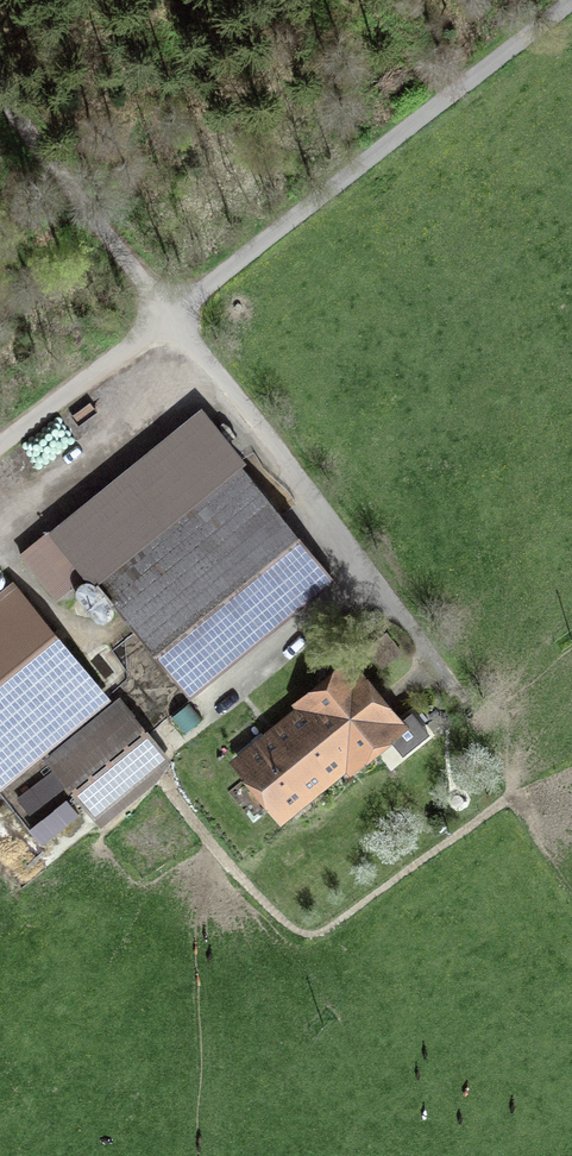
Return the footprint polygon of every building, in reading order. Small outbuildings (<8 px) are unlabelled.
[(188,697),(336,578),(243,462),(246,460),(202,405),(19,552),(57,599),(89,574),(188,697)] [(13,579),(0,590),(0,789),(111,699),(13,579)] [(403,754),(430,733),(411,709),(402,716),(351,653),(291,701),(295,706),(228,759),(280,824),(346,771),(349,774),(392,740),(403,754)] [(65,784),(99,826),(176,765),(120,695),(43,757),(51,767),(15,796),(29,813),(65,784)] [(183,733),(202,719),(189,701),(169,715),(183,733)] [(41,844),(78,815),(66,800),(29,828),(41,844)]
